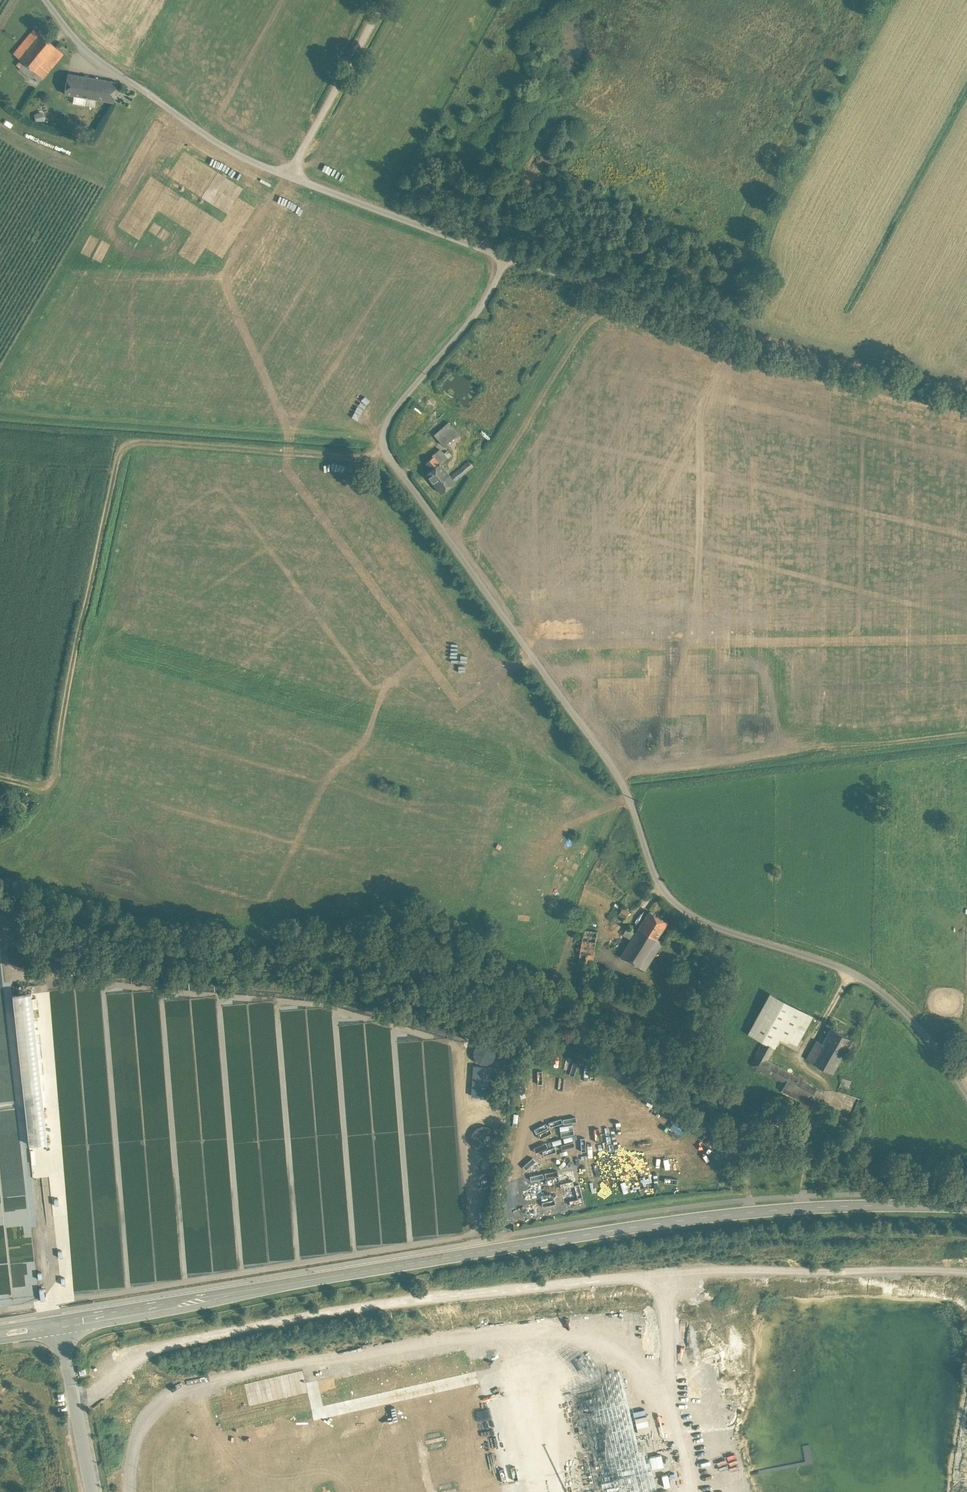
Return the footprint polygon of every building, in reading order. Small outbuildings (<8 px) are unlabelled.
[(40,34),(20,58),(36,71),(55,46),(40,34)] [(67,48),(59,41),(55,46),(63,52),(67,48)] [(55,46),(36,71),(43,78),(63,52),(55,46)] [(117,81),(68,73),(65,93),(114,101),(117,81)] [(434,433),(444,445),(459,431),(448,420),(434,433)] [(428,448),(420,439),(413,445),(420,454),(428,448)] [(439,448),(432,454),(433,456),(433,455),(439,462),(440,463),(447,458),(439,448)] [(433,456),(426,462),(431,469),(439,462),(433,455),(433,456)] [(469,460),(450,476),(455,481),(473,465),(469,460)] [(440,463),(439,462),(431,469),(426,474),(441,492),(455,481),(450,476),(440,463)] [(629,914),(620,908),(616,913),(620,915),(619,916),(625,920),(629,914)] [(667,924),(649,913),(639,930),(657,941),(667,924)] [(657,941),(639,930),(621,959),(646,973),(663,944),(657,941)] [(598,933),(583,931),(576,982),(583,983),(586,968),(592,968),(598,933)] [(607,983),(594,976),(588,985),(601,992),(607,983)] [(31,993),(13,996),(30,1146),(48,1144),(31,993)] [(770,994),(748,1034),(763,1042),(784,1002),(770,994)] [(811,1017),(784,1002),(763,1042),(774,1048),(780,1036),(796,1045),(811,1017)] [(851,1039),(831,1028),(823,1042),(843,1053),(851,1039)] [(843,1053),(823,1042),(822,1044),(817,1041),(808,1059),(812,1062),(832,1073),(843,1053)] [(492,1057),(493,1053),(492,1049),(490,1046),(486,1043),(482,1042),(478,1043),(474,1046),(472,1049),(471,1053),(472,1058),(474,1061),(478,1063),(482,1064),(486,1063),(490,1061),(492,1057)] [(774,1048),(763,1042),(756,1055),(762,1058),(767,1061),(774,1048)] [(762,1058),(756,1055),(751,1064),(757,1067),(762,1058)] [(767,1061),(762,1058),(757,1067),(793,1087),(793,1088),(798,1078),(767,1061)] [(494,1067),(474,1065),(472,1095),(492,1097),(494,1067)] [(839,1086),(848,1090),(852,1081),(843,1077),(839,1086)] [(810,1085),(798,1078),(793,1088),(793,1087),(789,1094),(801,1101),(810,1085)] [(801,1101),(797,1108),(809,1114),(822,1091),(810,1085),(801,1101)] [(838,1090),(833,1106),(854,1113),(859,1098),(838,1090)]
